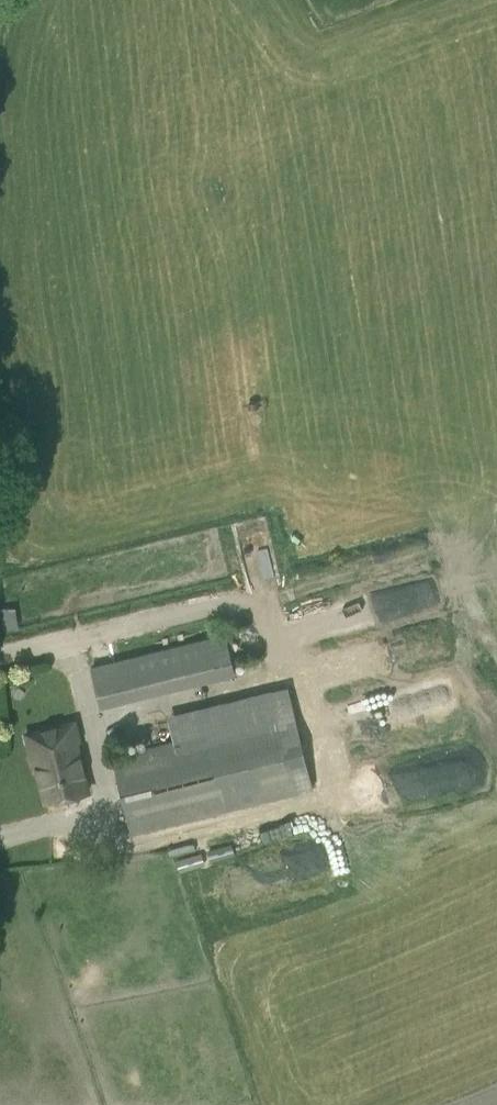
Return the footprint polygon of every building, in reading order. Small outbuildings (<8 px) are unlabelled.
[(210,681),(235,674),(232,662),(225,634),(90,667),(100,708),(210,681)] [(132,833),(223,810),(240,806),(230,769),(253,764),(263,802),(296,793),(285,752),(276,716),(113,757),(132,833)] [(74,722),(25,734),(29,751),(34,770),(37,770),(45,802),(74,795),(87,791),(75,741),(79,741),(74,722)]
